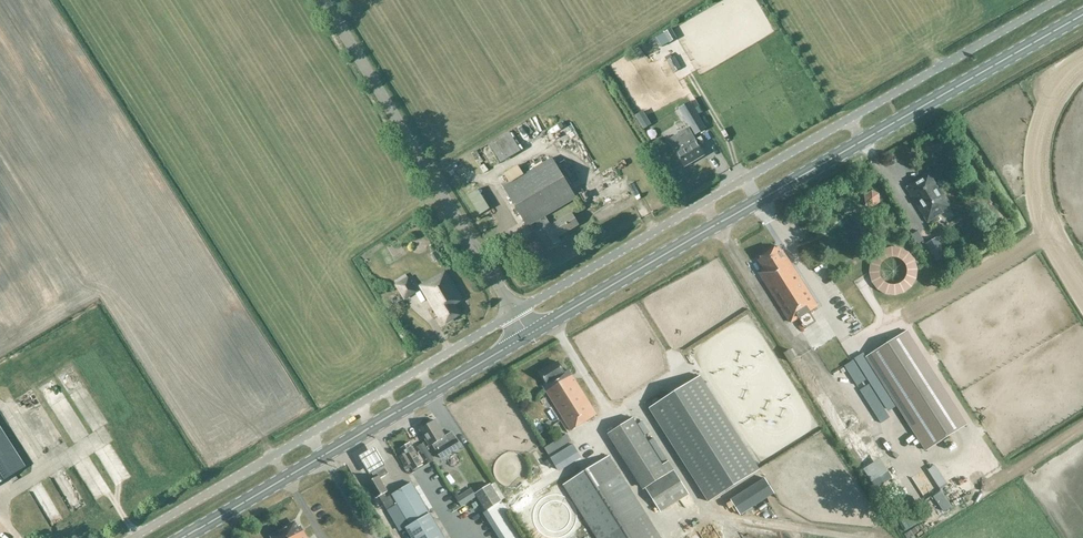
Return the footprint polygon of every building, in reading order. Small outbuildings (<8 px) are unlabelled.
[(664,33),(670,43),(677,39),(671,29),(664,33)] [(667,62),(674,73),(681,69),(674,57),(667,62)] [(689,102),(679,109),(689,128),(669,140),(676,152),(684,167),(704,155),(693,136),(706,129),(689,102)] [(651,125),(643,111),(635,116),(643,130),(651,125)] [(509,132),(481,149),(492,168),(520,150),(509,132)] [(626,188),(635,183),(622,157),(611,163),(619,178),(605,185),(607,189),(596,194),(604,209),(629,196),(626,188)] [(560,241),(558,238),(579,225),(572,213),(551,225),(545,216),(576,197),(552,158),(525,174),(520,167),(502,177),(507,185),(504,187),(528,227),(536,222),(542,231),(539,232),(548,248),(560,241)] [(938,188),(929,174),(906,188),(927,223),(952,208),(939,187),(938,188)] [(466,200),(473,212),(488,202),(481,190),(466,200)] [(867,204),(874,207),(879,202),(878,195),(871,192),(865,196),(867,204)] [(947,255),(936,238),(927,243),(937,261),(947,255)] [(862,278),(902,297),(920,259),(880,241),(862,278)] [(781,251),(779,247),(757,260),(763,270),(758,273),(791,323),(818,306),(783,250),(781,251)] [(442,318),(445,324),(460,315),(454,305),(462,300),(446,272),(421,287),(440,319),(442,318)] [(409,278),(396,285),(405,299),(417,291),(409,278)] [(838,314),(842,312),(846,319),(854,316),(844,298),(833,303),(838,314)] [(917,327),(876,351),(935,447),(975,422),(917,327)] [(789,362),(795,358),(790,350),(784,354),(789,362)] [(540,369),(556,360),(552,354),(537,363),(540,369)] [(565,373),(558,361),(539,373),(547,385),(543,387),(570,431),(596,414),(569,370),(565,373)] [(649,409),(657,421),(708,502),(759,470),(700,376),(649,409)] [(661,466),(660,463),(632,418),(607,434),(635,479),(636,478),(642,488),(673,468),(669,461),(661,466)] [(432,444),(441,459),(461,447),(452,432),(450,433),(444,436),(435,420),(422,428),(423,428),(419,430),(429,446),(432,444)] [(854,432),(855,432),(847,437),(866,467),(873,462),(878,470),(887,464),(863,426),(854,432)] [(25,466),(0,427),(0,483),(25,466)] [(570,443),(573,448),(580,443),(577,438),(570,443)] [(400,449),(403,454),(399,457),(405,467),(409,465),(413,470),(422,465),(409,443),(400,449)] [(374,446),(359,455),(369,473),(385,464),(374,446)] [(452,453),(445,461),(454,469),(461,461),(452,453)] [(646,515),(608,456),(562,485),(596,537),(661,537),(646,515)] [(411,483),(386,497),(384,493),(387,491),(380,478),(388,474),(381,463),(370,470),(373,475),(376,473),(378,476),(366,483),(375,498),(378,497),(387,512),(397,506),(409,526),(405,528),(411,537),(444,537),(411,483)] [(673,471),(645,489),(660,513),(689,495),(673,471)] [(474,494),(485,510),(486,512),(502,502),(490,484),(474,494)] [(456,490),(452,492),(460,505),(470,499),(466,493),(460,497),(456,490)] [(559,537),(574,537),(549,491),(537,497),(559,537)] [(751,499),(755,505),(766,498),(762,491),(751,499)] [(86,503),(68,510),(71,517),(89,511),(86,503)] [(906,510),(896,518),(904,528),(914,520),(906,510)] [(530,517),(537,527),(541,524),(533,514),(530,517)] [(294,523),(271,537),(272,537),(308,537),(300,526),(297,527),(294,523)]
